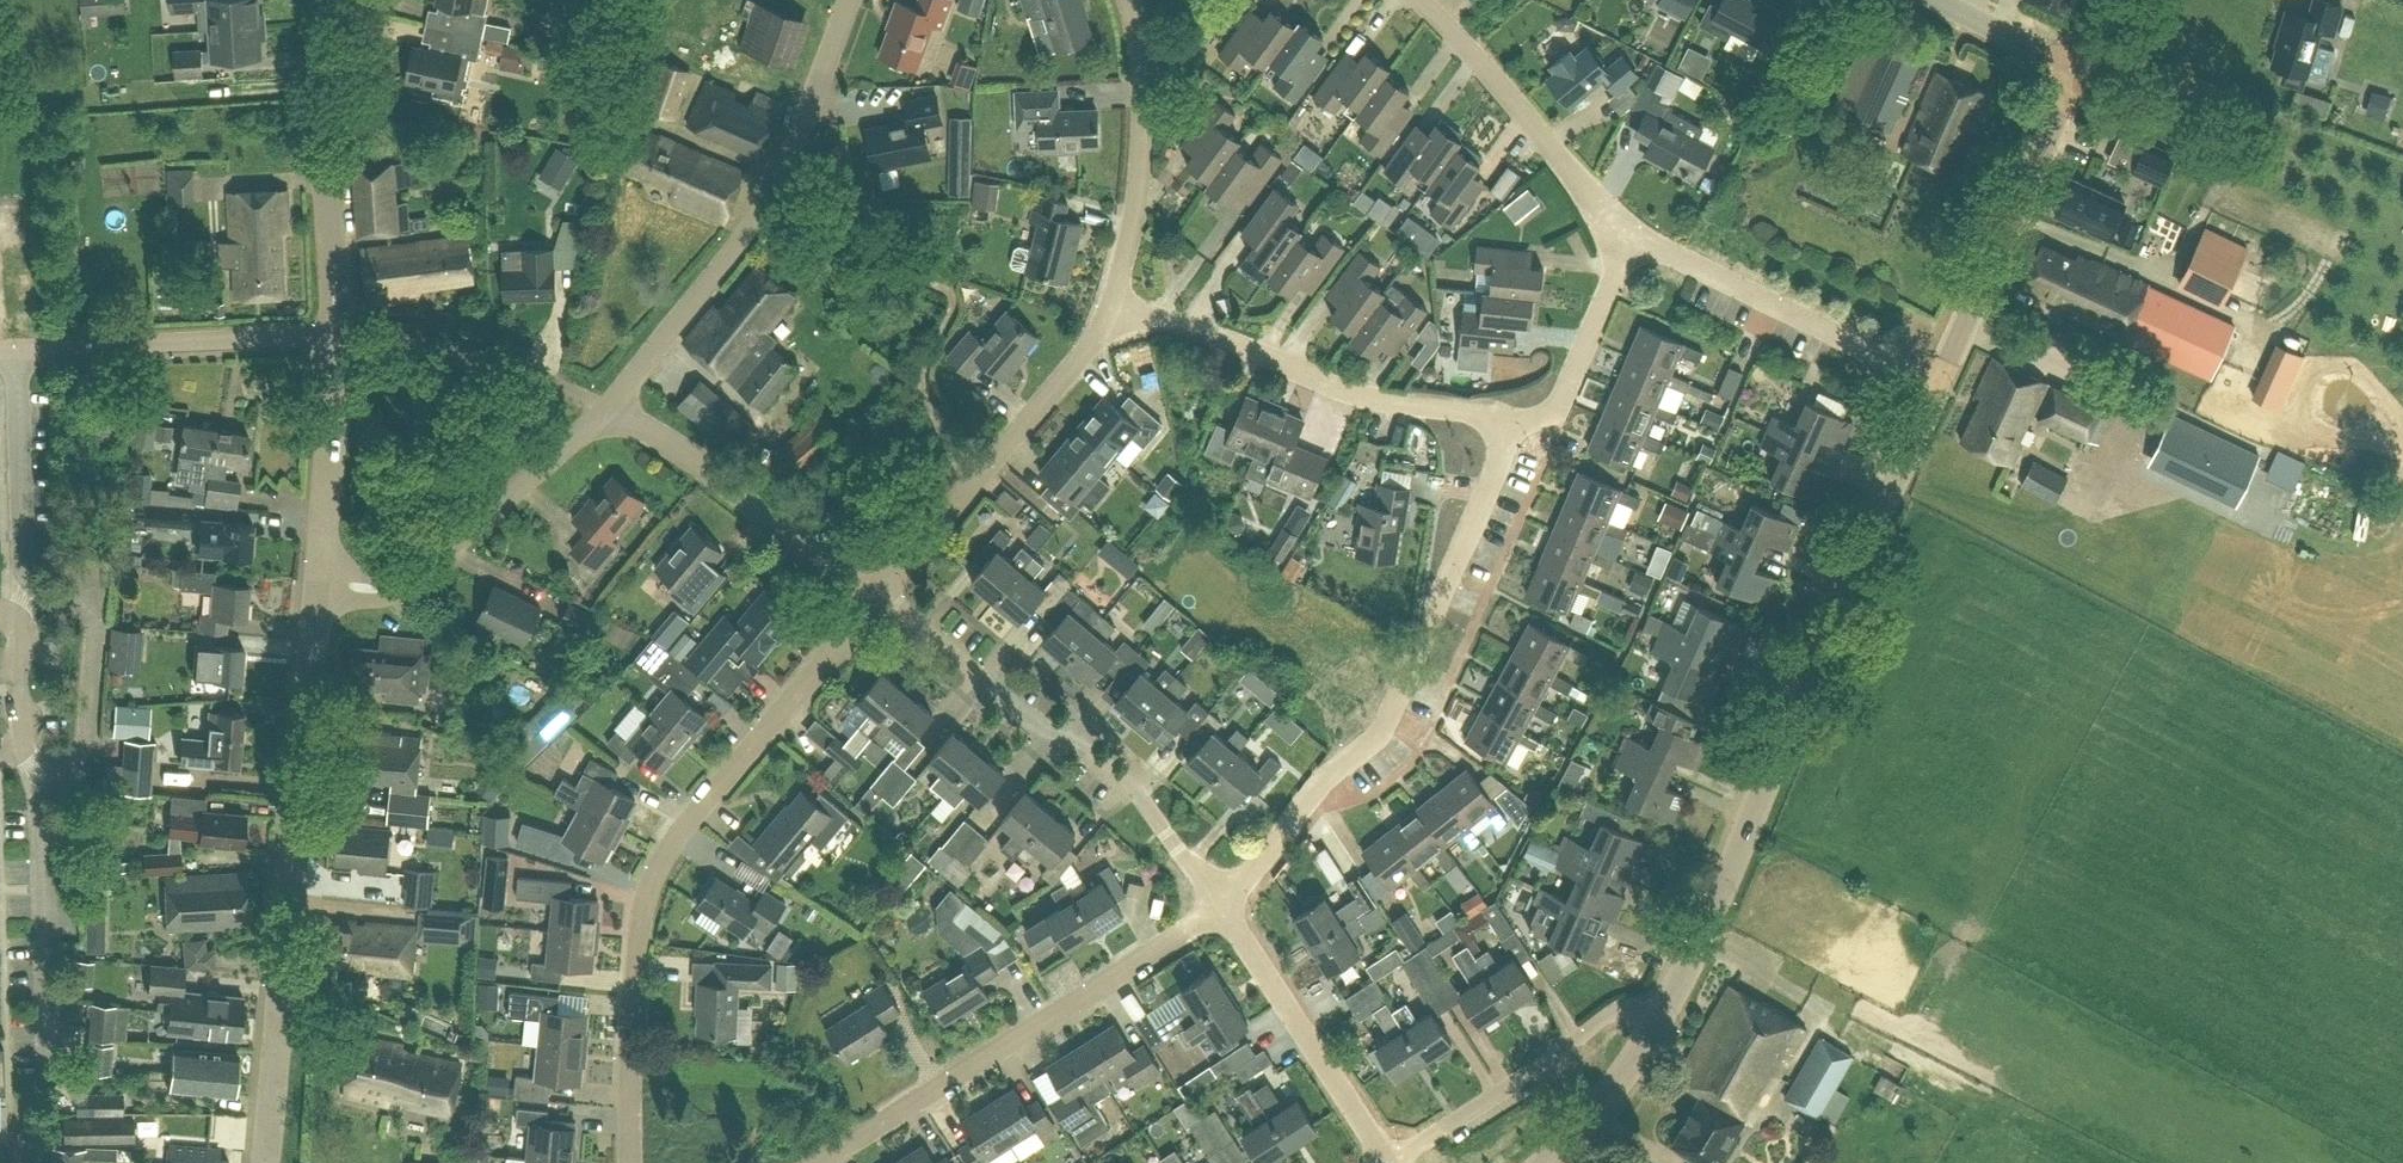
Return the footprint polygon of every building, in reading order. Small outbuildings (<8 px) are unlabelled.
[(200,29),(261,24),(260,0),(173,0),(173,10),(199,8),(200,29)] [(484,36),(484,35),(495,37),(498,24),(487,22),(492,0),(439,0),(439,2),(461,6),(456,30),(484,36)] [(754,0),(739,46),(801,66),(816,21),(754,0)] [(953,0),(920,0),(917,9),(898,2),(891,19),(894,20),(881,55),(917,69),(934,25),(943,28),(953,0)] [(992,0),(976,0),(973,14),(989,17),(992,0)] [(1043,54),(1092,38),(1082,8),(1085,7),(1083,0),(1025,0),(1030,16),(1043,54)] [(1659,2),(1685,16),(1693,0),(1660,0),(1659,2)] [(1733,30),(1761,45),(1758,51),(1776,60),(1788,37),(1771,28),(1780,11),(1760,0),(1758,3),(1752,0),(1723,0),(1720,6),(1711,1),(1699,24),(1728,39),(1733,30)] [(2063,15),(2070,0),(2032,0),(2063,15)] [(2281,80),(2300,86),(2303,75),(2305,76),(2319,30),(2333,34),(2341,6),(2321,0),(2313,0),(2308,17),(2285,10),(2278,34),(2280,35),(2271,65),(2285,69),(2281,80)] [(1296,26),(1295,25),(1273,10),(1251,40),(1238,30),(1220,55),(1241,70),(1251,56),(1266,67),(1270,61),(1296,26)] [(1299,20),(1295,25),(1296,26),(1270,61),(1285,72),(1274,86),(1296,102),(1314,77),(1302,68),(1324,38),(1299,20)] [(261,24),(200,29),(213,28),(215,48),(176,51),(178,74),(204,73),(203,58),(215,57),(215,58),(263,55),(261,24)] [(498,24),(495,37),(506,39),(508,26),(498,24)] [(1910,40),(1887,29),(1879,47),(1862,39),(1833,105),(1850,112),(1850,111),(1889,129),(1895,114),(1898,115),(1925,55),(1907,47),(1910,40)] [(484,36),(456,30),(451,53),(415,45),(408,79),(436,85),(433,96),(464,103),(473,58),(479,59),(484,36)] [(507,45),(506,71),(531,73),(532,46),(507,45)] [(1555,73),(1548,79),(1570,106),(1604,78),(1616,93),(1637,75),(1622,57),(1607,69),(1587,46),(1575,56),(1570,51),(1550,67),(1555,73)] [(1345,97),(1359,107),(1360,108),(1386,73),(1387,74),(1392,68),(1367,50),(1345,80),(1333,71),(1314,96),(1334,112),(1345,97)] [(687,70),(651,57),(637,97),(650,102),(648,108),(671,117),(687,70)] [(968,62),(959,83),(974,89),(983,68),(968,62)] [(1684,77),(1658,64),(1647,86),(1662,94),(1668,82),(1679,87),(1684,77)] [(1988,93),(1937,71),(1902,152),(1946,171),(1965,127),(1972,130),(1988,93)] [(1410,91),(1387,74),(1386,73),(1360,108),(1359,107),(1354,113),(1370,126),(1360,139),(1381,156),(1399,132),(1386,122),(1410,91)] [(2330,101),(2335,82),(2312,76),(2307,95),(2330,101)] [(736,91),(708,79),(689,124),(761,154),(783,101),(757,90),(747,102),(734,96),(736,91)] [(1636,94),(1629,85),(1610,100),(1620,113),(1630,105),(1636,94)] [(1060,111),(1059,91),(1018,93),(1020,127),(1041,125),(1042,153),(1080,151),(1079,147),(1100,146),(1097,109),(1060,111)] [(2372,91),(2365,114),(2385,120),(2392,97),(2372,91)] [(943,122),(938,96),(906,102),(909,119),(903,120),(904,122),(868,129),(875,167),(932,156),(926,125),(943,122)] [(1673,106),(1654,96),(1637,129),(1654,138),(1645,155),(1694,181),(1712,146),(1698,139),(1704,127),(1671,109),(1673,106)] [(1187,164),(1210,181),(1236,145),(1237,146),(1241,140),(1224,128),(1235,113),(1215,99),(1196,126),(1209,135),(1187,164)] [(1647,106),(1636,100),(1625,121),(1637,127),(1647,106)] [(1757,114),(1743,107),(1734,123),(1748,131),(1757,114)] [(1431,180),(1431,181),(1457,145),(1458,146),(1462,141),(1459,139),(1463,133),(1443,119),(1440,124),(1438,123),(1415,154),(1403,145),(1385,169),(1404,184),(1416,169),(1431,180)] [(745,170),(643,128),(629,169),(674,187),(671,193),(674,201),(726,221),(745,170)] [(2175,155),(2144,141),(2130,172),(2161,186),(2175,155)] [(978,167),(976,142),(955,143),(957,168),(978,167)] [(1236,145),(1210,181),(1205,187),(1229,204),(1252,172),(1265,181),(1282,158),(1261,142),(1251,157),(1237,146),(1236,145)] [(1431,181),(1431,180),(1426,186),(1441,198),(1431,212),(1453,228),(1471,203),(1458,194),(1481,163),(1458,146),(1457,145),(1431,181)] [(417,169),(416,160),(354,164),(359,234),(401,231),(410,230),(408,200),(398,200),(397,185),(418,183),(417,175),(422,175),(422,168),(417,169)] [(1516,165),(1508,173),(1521,189),(1530,182),(1516,165)] [(196,202),(195,169),(169,170),(171,203),(196,202)] [(2126,201),(2073,177),(2071,182),(2067,181),(2061,195),(2064,196),(2062,201),(2056,214),(2110,238),(2126,201)] [(981,182),(978,208),(1002,211),(1005,185),(981,182)] [(291,233),(289,189),(230,192),(232,253),(235,253),(237,297),(285,295),(283,233),(291,233)] [(1249,254),(1272,270),(1297,236),(1298,236),(1302,231),(1286,220),(1297,205),(1276,189),(1259,213),(1242,235),(1256,245),(1249,254)] [(1066,281),(1082,224),(1063,219),(1068,201),(1037,193),(1030,221),(1039,224),(1027,271),(1066,281)] [(1515,198),(1504,207),(1516,221),(1526,212),(1515,198)] [(577,267),(584,219),(564,220),(556,248),(505,250),(506,299),(557,297),(556,268),(577,267)] [(2248,248),(2205,227),(2176,285),(2220,306),(2248,248)] [(1297,236),(1272,270),(1267,276),(1291,294),(1313,265),(1325,273),(1344,248),(1323,233),(1312,247),(1298,236),(1297,236)] [(475,280),(469,237),(450,239),(450,237),(364,248),(371,304),(420,298),(422,290),(422,287),(475,280)] [(1492,271),(1490,290),(1491,292),(1533,296),(1541,297),(1544,267),(1506,263),(1508,248),(1477,244),(1475,270),(1492,271)] [(2077,259),(2043,244),(2024,284),(2072,306),(2069,313),(2211,378),(2235,324),(2091,258),(2090,260),(2079,255),(2077,259)] [(1380,297),(1382,297),(1386,291),(1370,280),(1380,266),(1360,251),(1343,275),(1355,284),(1332,316),(1353,331),(1355,332),(1380,297)] [(795,295),(758,264),(720,309),(715,305),(683,342),(726,378),(763,409),(798,367),(773,346),(778,339),(767,329),(795,295)] [(1353,331),(1349,338),(1374,356),(1397,325),(1409,333),(1427,308),(1392,283),(1386,291),(1382,297),(1380,297),(1355,332),(1353,331)] [(1491,292),(1490,290),(1484,290),(1482,310),(1463,309),(1459,347),(1490,350),(1491,336),(1493,321),(1530,325),(1533,296),(1491,292)] [(1037,337),(1007,311),(981,340),(970,331),(949,356),(969,373),(981,359),(1005,379),(1016,367),(1013,364),(1037,337)] [(1671,375),(1671,374),(1680,354),(1700,363),(1704,352),(1642,325),(1629,356),(1671,375)] [(2304,355),(2276,342),(2251,396),(2280,409),(2304,355)] [(1671,375),(1629,356),(1616,386),(1658,405),(1667,384),(1687,392),(1691,382),(1671,374),(1671,375)] [(2046,382),(1994,356),(1976,394),(1982,397),(1962,439),(2011,463),(2022,443),(2019,441),(2030,420),(2033,421),(2037,414),(2096,441),(2110,412),(2046,382)] [(1743,373),(1729,367),(1718,393),(1731,399),(1743,373)] [(751,422),(699,379),(679,404),(731,447),(751,422)] [(1616,386),(1603,417),(1646,435),(1646,434),(1655,414),(1674,422),(1678,413),(1658,405),(1616,386)] [(1080,426),(1115,455),(1132,435),(1144,445),(1163,423),(1130,395),(1119,408),(1105,396),(1080,426)] [(1256,452),(1275,407),(1246,395),(1232,430),(1218,424),(1207,450),(1231,460),(1238,444),(1256,452)] [(1775,416),(1768,431),(1813,451),(1819,438),(1842,448),(1854,421),(1807,400),(1796,425),(1775,416)] [(1304,419),(1275,407),(1256,452),(1247,474),(1265,482),(1311,501),(1320,479),(1300,471),(1305,460),(1290,454),(1304,419)] [(1712,408),(1705,424),(1687,417),(1683,425),(1719,441),(1730,416),(1712,408)] [(2258,451),(2173,409),(2152,452),(2237,494),(2258,451)] [(1735,427),(1756,432),(1760,417),(1739,411),(1735,427)] [(825,420),(822,416),(779,452),(796,471),(838,435),(825,420)] [(1646,435),(1603,417),(1590,447),(1632,466),(1642,444),(1661,452),(1665,443),(1646,434),(1646,435)] [(204,501),(215,428),(183,423),(179,451),(194,453),(189,485),(193,486),(191,499),(204,501)] [(1115,455),(1080,426),(1056,454),(1041,472),(1052,481),(1043,492),(1071,516),(1084,500),(1092,507),(1110,485),(1098,475),(1115,455)] [(204,501),(213,502),(235,506),(239,479),(224,477),(227,458),(244,461),(248,433),(215,428),(204,501)] [(1807,465),(1813,451),(1768,431),(1762,445),(1783,455),(1772,480),(1818,501),(1830,475),(1807,465)] [(1365,442),(1335,502),(1354,512),(1385,451),(1365,442)] [(2067,478),(2034,459),(2019,485),(2052,504),(2067,478)] [(1445,503),(1449,474),(1402,466),(1400,482),(1426,486),(1424,499),(1445,503)] [(1580,471),(1566,502),(1610,521),(1610,520),(1619,500),(1638,508),(1642,498),(1580,471)] [(152,473),(137,472),(134,501),(163,504),(164,497),(150,496),(152,473)] [(645,501),(615,476),(588,507),(585,505),(574,519),(589,531),(573,550),(596,570),(617,545),(611,540),(645,501)] [(1411,488),(1380,483),(1376,504),(1363,501),(1360,520),(1363,520),(1358,553),(1395,559),(1400,525),(1405,526),(1411,488)] [(1150,509),(1165,518),(1177,499),(1162,489),(1150,509)] [(1016,490),(1003,497),(1013,516),(1027,509),(1016,490)] [(1693,524),(1759,554),(1766,540),(1788,550),(1800,524),(1797,522),(1802,509),(1785,501),(1780,514),(1753,503),(1742,528),(1699,509),(1693,524)] [(1566,502),(1553,532),(1596,551),(1597,551),(1606,530),(1625,538),(1629,529),(1610,520),(1610,521),(1566,502)] [(193,508),(157,505),(156,524),(191,527),(193,508)] [(275,524),(273,510),(256,513),(258,527),(275,524)] [(225,520),(201,518),(198,550),(222,552),(222,553),(250,555),(253,522),(225,520)] [(1759,554),(1693,524),(1688,522),(1681,537),(1728,558),(1717,582),(1764,603),(1776,578),(1753,568),(1759,554)] [(1299,534),(1285,525),(1269,551),(1282,560),(1299,534)] [(722,552),(691,526),(656,568),(684,592),(680,597),(694,609),(720,578),(708,568),(722,552)] [(971,582),(995,602),(1021,570),(1033,556),(1022,547),(1010,561),(999,552),(1011,537),(1000,528),(975,558),(985,566),(971,582)] [(1596,551),(1553,532),(1540,562),(1583,581),(1583,580),(1592,560),(1612,569),(1616,559),(1597,551),(1596,551)] [(1603,589),(1583,580),(1583,581),(1540,562),(1527,593),(1570,612),(1579,590),(1599,599),(1603,589)] [(569,573),(591,590),(599,579),(577,563),(569,573)] [(215,571),(181,568),(180,588),(205,590),(205,595),(211,596),(210,613),(200,612),(199,630),(225,633),(227,616),(246,618),(248,585),(220,582),(219,584),(214,583),(215,571)] [(1044,616),(1067,588),(1066,588),(1071,581),(1059,571),(1044,589),(1021,570),(995,602),(1019,621),(1032,605),(1044,616)] [(542,608),(495,585),(478,620),(526,642),(542,608)] [(797,612),(768,588),(737,625),(726,616),(689,660),(731,696),(747,677),(728,662),(741,646),(759,661),(778,639),(776,638),(797,612)] [(1103,618),(1067,588),(1044,616),(1057,627),(1044,643),(1067,662),(1103,618)] [(1173,601),(1148,622),(1159,636),(1185,614),(1173,601)] [(604,620),(570,604),(562,619),(597,636),(604,620)] [(1659,636),(1706,656),(1712,643),(1734,653),(1746,627),(1699,606),(1688,631),(1666,621),(1659,636)] [(1581,614),(1576,628),(1598,635),(1603,621),(1581,614)] [(1113,627),(1103,618),(1067,662),(1091,682),(1104,666),(1116,676),(1137,652),(1123,640),(1115,650),(1102,639),(1113,627)] [(1530,623),(1514,652),(1554,675),(1555,674),(1565,655),(1584,665),(1589,655),(1530,623)] [(113,626),(108,667),(143,670),(146,628),(113,626)] [(457,629),(435,627),(433,656),(423,655),(424,637),(383,634),(382,647),(356,645),(353,680),(379,682),(378,687),(388,687),(387,697),(419,699),(420,685),(452,687),(457,629)] [(1190,645),(1203,660),(1218,646),(1205,631),(1190,645)] [(1659,636),(1653,650),(1674,660),(1663,685),(1710,706),(1722,680),(1699,670),(1706,656),(1659,636)] [(635,659),(674,692),(652,717),(688,748),(698,736),(695,733),(708,718),(686,700),(702,681),(653,638),(635,659)] [(244,646),(215,644),(215,645),(202,644),(201,657),(214,658),(213,677),(241,679),(244,646)] [(1137,652),(1116,676),(1129,687),(1116,703),(1124,709),(1120,714),(1135,727),(1176,677),(1165,669),(1154,682),(1141,672),(1149,662),(1137,652)] [(1554,675),(1514,652),(1499,681),(1538,704),(1549,683),(1568,693),(1573,684),(1555,674),(1554,675)] [(1248,667),(1239,678),(1251,688),(1260,677),(1248,667)] [(856,755),(871,737),(880,726),(879,726),(907,693),(882,673),(858,702),(870,712),(843,744),(835,737),(825,748),(836,757),(820,775),(832,785),(848,767),(852,771),(861,759),(856,755)] [(1187,687),(1176,677),(1135,727),(1151,740),(1155,735),(1163,742),(1176,726),(1188,736),(1209,711),(1196,700),(1187,710),(1175,700),(1187,687)] [(1523,732),(1534,713),(1552,723),(1557,714),(1538,704),(1499,681),(1483,710),(1523,732)] [(880,726),(871,737),(883,747),(885,745),(897,755),(907,742),(908,743),(932,714),(907,693),(879,726),(880,726)] [(1630,737),(1624,751),(1669,772),(1675,758),(1698,768),(1709,742),(1692,735),(1698,721),(1652,701),(1646,716),(1662,723),(1651,747),(1630,737)] [(525,728),(534,740),(565,715),(556,704),(525,728)] [(575,705),(533,745),(545,757),(587,717),(575,705)] [(1573,705),(1567,717),(1581,725),(1587,712),(1573,705)] [(121,707),(121,735),(153,735),(154,708),(121,707)] [(1523,732),(1483,710),(1467,739),(1507,761),(1518,741),(1537,751),(1542,742),(1523,732)] [(243,714),(209,711),(207,739),(182,736),(179,769),(238,774),(243,714)] [(1187,763),(1211,782),(1237,751),(1236,751),(1247,738),(1236,729),(1225,742),(1213,731),(1221,721),(1209,711),(1188,736),(1201,747),(1187,763)] [(688,748),(652,717),(630,743),(619,733),(609,744),(631,763),(640,752),(662,771),(674,757),(678,760),(688,748)] [(423,737),(357,730),(356,738),(349,737),(345,775),(392,780),(388,819),(429,823),(432,795),(417,794),(423,737)] [(944,795),(979,753),(954,733),(930,762),(942,772),(932,785),(944,795)] [(155,740),(124,738),(119,792),(151,794),(155,740)] [(1237,751),(1211,782),(1235,802),(1248,786),(1257,794),(1281,765),(1270,756),(1259,769),(1237,751)] [(1663,786),(1669,772),(1624,751),(1617,767),(1638,776),(1627,800),(1674,821),(1686,796),(1663,786)] [(1004,774),(979,753),(944,795),(956,805),(966,792),(979,803),(1004,774)] [(881,795),(882,796),(905,769),(893,759),(870,786),(881,795)] [(580,809),(622,833),(629,820),(626,818),(635,801),(610,787),(618,775),(593,760),(568,803),(580,809)] [(1582,784),(1590,765),(1579,760),(1570,779),(1582,784)] [(494,762),(483,773),(501,788),(511,776),(494,762)] [(1469,826),(1470,825),(1487,812),(1500,829),(1509,822),(1491,798),(1494,795),(1506,810),(1518,800),(1507,786),(1491,773),(1479,783),(1467,768),(1441,789),(1469,826)] [(905,769),(882,796),(894,806),(916,779),(905,769)] [(1530,785),(1523,796),(1536,803),(1543,792),(1530,785)] [(881,795),(870,786),(857,802),(868,810),(881,795)] [(1469,826),(1441,789),(1416,809),(1443,846),(1461,832),(1475,849),(1483,842),(1470,825),(1469,826)] [(762,850),(752,864),(779,880),(787,871),(791,874),(806,856),(801,852),(813,838),(823,848),(849,817),(851,819),(852,817),(821,792),(814,801),(804,792),(786,814),(783,811),(755,844),(762,850)] [(1012,858),(1016,853),(1022,846),(1023,846),(1051,814),(1025,792),(1001,821),(1014,832),(1000,848),(1012,858)] [(207,797),(175,794),(172,834),(202,837),(202,842),(243,845),(243,841),(246,840),(247,826),(245,826),(247,812),(206,808),(207,797)] [(1571,837),(1564,851),(1610,872),(1616,858),(1638,868),(1650,842),(1629,832),(1635,821),(1587,799),(1582,811),(1604,821),(1592,847),(1571,837)] [(614,846),(622,833),(580,809),(566,834),(523,820),(516,843),(568,859),(576,846),(601,860),(610,844),(614,846)] [(1417,866),(1418,866),(1435,852),(1448,869),(1457,863),(1443,846),(1416,809),(1390,829),(1417,866)] [(1022,846),(1016,853),(1029,864),(1038,853),(1051,863),(1041,874),(1053,883),(1077,854),(1066,845),(1075,834),(1051,814),(1023,846),(1022,846)] [(944,848),(953,856),(976,829),(965,819),(942,846),(944,848)] [(391,828),(340,823),(337,860),(370,864),(370,870),(387,872),(391,828)] [(953,856),(942,870),(958,885),(970,871),(967,867),(989,841),(976,829),(953,856)] [(1417,866),(1390,829),(1364,850),(1392,886),(1410,872),(1423,889),(1431,883),(1418,866),(1417,866)] [(1524,855),(1552,868),(1561,850),(1532,837),(1524,855)] [(181,871),(180,850),(143,853),(144,873),(181,871)] [(1558,866),(1579,876),(1568,900),(1588,909),(1587,910),(1614,922),(1626,896),(1603,886),(1610,872),(1564,851),(1558,866)] [(489,890),(487,907),(514,910),(519,864),(500,862),(497,891),(489,890)] [(1065,882),(1064,882),(1095,931),(1122,914),(1114,901),(1126,894),(1108,866),(1097,873),(1102,882),(1088,890),(1071,863),(1061,876),(1065,882)] [(436,869),(406,866),(403,904),(433,907),(436,869)] [(249,925),(246,872),(166,877),(169,930),(249,925)] [(1380,903),(1360,874),(1348,882),(1367,911),(1380,903)] [(551,929),(597,934),(599,918),(595,917),(597,899),(569,896),(571,882),(521,877),(519,891),(554,895),(551,929)] [(757,904),(717,878),(699,906),(744,936),(754,921),(770,931),(786,906),(765,892),(757,904)] [(1095,931),(1064,882),(1051,891),(1061,907),(1025,930),(1038,950),(1060,936),(1068,948),(1095,931)] [(1160,890),(1154,916),(1167,919),(1173,893),(1160,890)] [(1568,900),(1547,890),(1540,906),(1561,915),(1550,940),(1596,961),(1608,934),(1582,922),(1587,910),(1588,909),(1568,900)] [(1293,917),(1311,944),(1347,921),(1338,908),(1334,911),(1325,897),(1293,917)] [(1005,933),(968,901),(953,918),(983,944),(997,968),(1018,955),(1005,933)] [(1514,930),(1495,901),(1482,909),(1502,938),(1514,930)] [(1426,938),(1407,910),(1391,921),(1409,949),(1426,938)] [(1488,921),(1482,910),(1446,932),(1452,943),(1462,937),(1465,942),(1477,935),(1474,930),(1488,921)] [(476,945),(478,915),(420,911),(418,941),(476,945)] [(1357,915),(1347,921),(1311,944),(1329,972),(1360,952),(1351,938),(1366,928),(1357,915)] [(386,924),(346,920),(345,926),(330,924),(326,960),(346,962),(346,967),(411,974),(415,926),(386,923),(386,924)] [(596,948),(597,934),(551,929),(548,962),(533,960),(532,976),(561,978),(562,963),(591,966),(593,948),(596,948)] [(998,971),(982,945),(963,957),(967,964),(926,991),(945,1022),(970,1006),(972,1009),(990,997),(981,982),(998,971)] [(1367,966),(1375,979),(1402,962),(1421,991),(1445,975),(1426,945),(1405,959),(1397,947),(1367,966)] [(1507,1007),(1468,945),(1454,954),(1473,983),(1459,992),(1480,1024),(1507,1007)] [(1468,945),(1507,1007),(1534,989),(1514,957),(1499,966),(1488,949),(1476,957),(1468,945)] [(772,963),(717,961),(716,982),(700,981),(699,1003),(701,1003),(700,1032),(736,1033),(736,1040),(752,1041),(753,1006),(737,1006),(738,984),(771,985),(772,963)] [(1194,1019),(1195,1020),(1230,997),(1213,969),(1181,990),(1190,1003),(1186,1006),(1156,1026),(1147,1012),(1135,1021),(1154,1050),(1167,1042),(1164,1039),(1194,1019)] [(161,1009),(177,1010),(241,1016),(243,996),(220,994),(218,990),(208,990),(204,992),(180,990),(182,973),(155,971),(153,992),(163,993),(161,1009)] [(1383,991),(1375,979),(1346,997),(1360,1019),(1386,1002),(1380,993),(1383,991)] [(900,1011),(884,985),(866,997),(869,1002),(826,1029),(846,1059),(869,1044),(872,1048),(891,1036),(883,1022),(900,1011)] [(1729,985),(1675,1079),(1700,1093),(1671,1143),(1707,1162),(1717,1162),(1743,1118),(1751,1123),(1805,1028),(1729,985)] [(530,993),(512,991),(510,1016),(544,1019),(541,1044),(586,1049),(588,1032),(584,1031),(586,1013),(558,1010),(560,996),(530,993)] [(1248,1024),(1230,997),(1195,1020),(1204,1033),(1208,1031),(1222,1052),(1240,1040),(1234,1032),(1248,1024)] [(1406,1002),(1393,1011),(1424,1060),(1436,1053),(1438,1056),(1442,1057),(1451,1051),(1452,1047),(1450,1044),(1452,1042),(1431,1011),(1417,1020),(1406,1002)] [(117,1068),(130,1011),(108,1006),(96,1063),(117,1068)] [(239,1037),(241,1016),(177,1010),(175,1031),(198,1033),(203,1036),(212,1037),(216,1035),(239,1037)] [(1398,1077),(1424,1060),(1393,1011),(1401,1025),(1388,1033),(1391,1037),(1377,1046),(1398,1077)] [(1081,1046),(1102,1079),(1109,1075),(1117,1086),(1130,1078),(1136,1087),(1159,1072),(1142,1045),(1131,1053),(1114,1026),(1081,1046)] [(403,1044),(355,1034),(344,1094),(389,1104),(391,1096),(405,1100),(404,1104),(449,1114),(461,1062),(402,1049),(403,1044)] [(1852,1055),(1818,1036),(1783,1097),(1817,1116),(1852,1055)] [(1249,1040),(1218,1060),(1227,1073),(1235,1068),(1257,1053),(1249,1040)] [(584,1063),(586,1049),(541,1044),(538,1077),(517,1074),(515,1095),(549,1099),(552,1078),(580,1081),(581,1063),(584,1063)] [(169,1067),(235,1073),(237,1053),(172,1047),(172,1046),(171,1046),(169,1067)] [(1099,1081),(1102,1079),(1081,1046),(1048,1066),(1066,1094),(1054,1101),(1081,1143),(1107,1127),(1090,1102),(1106,1092),(1099,1081)] [(1257,1053),(1235,1068),(1243,1080),(1273,1061),(1264,1048),(1257,1053)] [(233,1094),(235,1073),(169,1067),(167,1088),(168,1088),(233,1094)] [(1187,1081),(1178,1086),(1186,1099),(1195,1093),(1187,1081)] [(1267,1112),(1250,1085),(1237,1094),(1257,1123),(1243,1132),(1263,1162),(1266,1162),(1290,1147),(1267,1112)] [(1013,1089),(987,1105),(1012,1144),(1035,1129),(1040,1136),(1055,1126),(1039,1100),(1025,1109),(1013,1089)] [(1267,1112),(1290,1147),(1317,1129),(1297,1098),(1283,1107),(1280,1103),(1267,1112)] [(987,1105),(961,1121),(973,1141),(962,1148),(971,1162),(991,1162),(988,1158),(1012,1144),(987,1105)] [(528,1157),(574,1162),(575,1147),(572,1146),(574,1129),(546,1125),(548,1111),(518,1107),(517,1123),(532,1124),(528,1157)] [(1234,1138),(1215,1109),(1190,1125),(1209,1154),(1234,1138)] [(133,1141),(133,1115),(62,1116),(62,1142),(133,1141)] [(218,1131),(250,1131),(251,1118),(219,1117),(218,1131)] [(228,1157),(218,1157),(219,1147),(168,1143),(166,1162),(227,1162),(228,1157)] [(896,1162),(934,1162),(923,1145),(895,1162),(896,1162)] [(1162,1157),(1165,1162),(1185,1162),(1175,1148),(1162,1157)] [(469,1153),(468,1162),(488,1162),(489,1155),(469,1153)]
